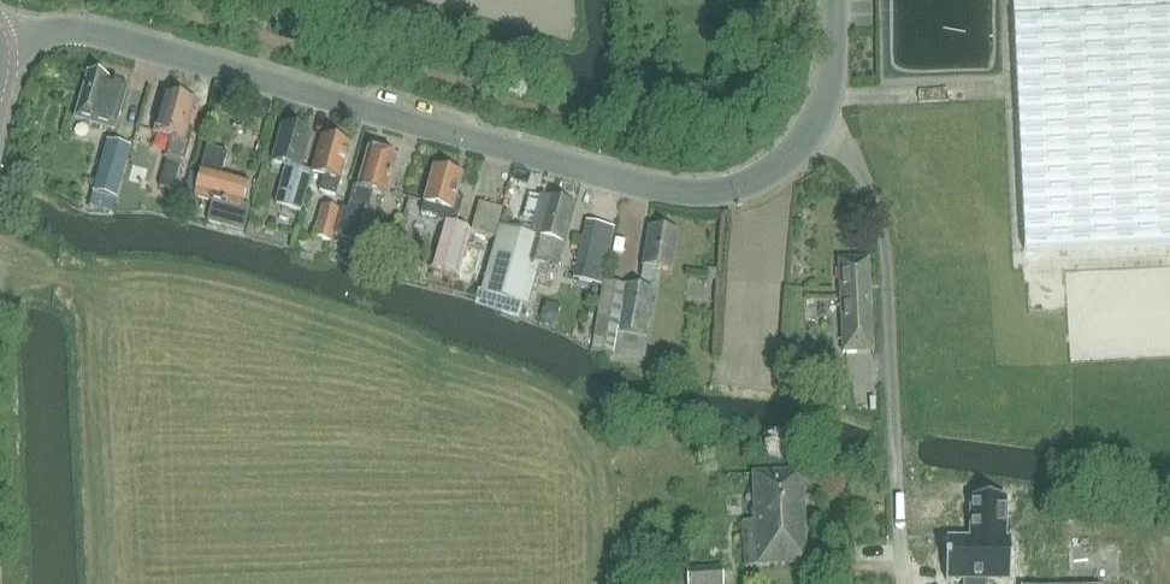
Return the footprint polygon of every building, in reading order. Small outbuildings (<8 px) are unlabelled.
[(1025,252),(1169,245),(1169,0),(1013,0),(1025,252)] [(116,131),(129,87),(109,81),(109,80),(106,79),(103,74),(96,72),(92,75),(88,74),(75,119),(116,131)] [(169,95),(165,94),(154,134),(173,139),(160,187),(174,191),(182,160),(185,161),(193,131),(189,130),(196,102),(181,98),(179,95),(172,93),(169,95)] [(300,212),(312,171),(302,169),(311,134),(299,131),(298,128),(289,126),(287,128),(282,127),(273,162),(287,166),(276,205),(300,212)] [(336,196),(350,145),(340,142),(339,139),(329,136),(327,139),(322,137),(313,173),(324,176),(320,192),(336,196)] [(131,148),(108,142),(90,206),(113,212),(131,148)] [(228,153),(207,148),(195,196),(213,201),(208,222),(244,232),(251,206),(243,204),(249,180),(222,173),(228,153)] [(343,209),(342,209),(332,244),(351,250),(363,209),(369,211),(374,193),(387,197),(398,158),(394,157),(391,154),(386,152),(381,153),(369,150),(358,188),(354,187),(346,216),(342,215),(343,209)] [(460,277),(473,231),(456,226),(460,214),(464,199),(457,197),(463,176),(450,173),(448,169),(441,167),(438,169),(434,168),(424,204),(425,204),(422,214),(439,218),(438,222),(443,223),(430,268),(460,277)] [(479,292),(476,301),(473,314),(517,326),(519,318),(523,304),(535,263),(549,267),(556,241),(565,244),(575,207),(564,204),(562,201),(553,198),(551,200),(547,199),(542,218),(536,217),(531,234),(500,225),(482,292),(479,292)] [(480,204),(473,231),(495,238),(502,210),(480,204)] [(331,241),(338,215),(323,211),(315,237),(331,241)] [(672,271),(678,233),(667,231),(665,229),(656,227),(653,229),(650,228),(641,279),(660,282),(662,270),(672,271)] [(606,264),(613,232),(597,228),(589,260),(606,264)] [(843,353),(874,352),(869,259),(839,260),(843,353)] [(595,285),(600,267),(583,263),(579,281),(595,285)] [(604,282),(592,352),(613,355),(614,353),(643,358),(646,338),(654,290),(604,282)] [(746,567),(807,563),(802,472),(753,475),(755,521),(744,522),(746,567)] [(946,581),(964,581),(964,583),(986,583),(986,581),(1011,581),(1011,539),(1005,539),(1005,499),(970,499),(970,539),(946,539),(946,581)] [(723,569),(687,572),(688,583),(724,583),(723,569)]
